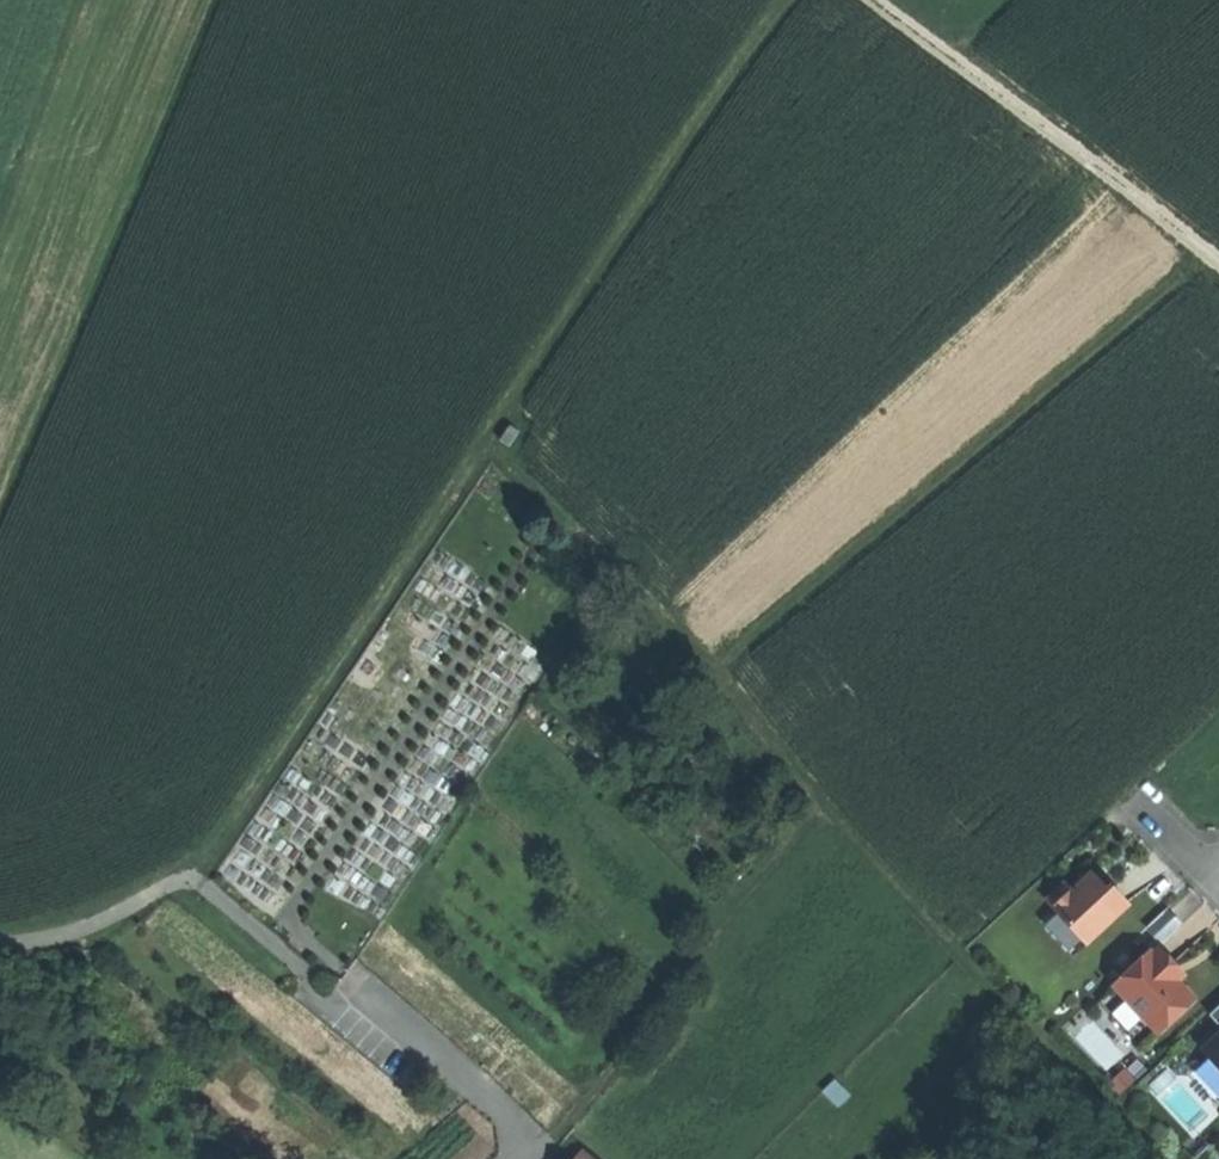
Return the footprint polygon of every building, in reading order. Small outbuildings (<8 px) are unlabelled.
[(1065,883),(1046,902),(1088,945),(1130,904),(1119,893),(1111,886),(1108,889),(1092,873),(1073,891),(1065,883)] [(1151,954),(1117,987),(1159,1029),(1192,997),(1176,981),(1177,980),(1167,970),(1171,965),(1158,951),(1153,956),(1151,954)] [(1167,970),(1177,980),(1182,975),(1176,970),(1171,965),(1167,970)] [(1210,1015),(1218,1024),(1218,1006),(1210,1015)] [(1202,1051),(1218,1069),(1218,1035),(1202,1051)] [(578,1145),(566,1158),(593,1158),(578,1145)]
